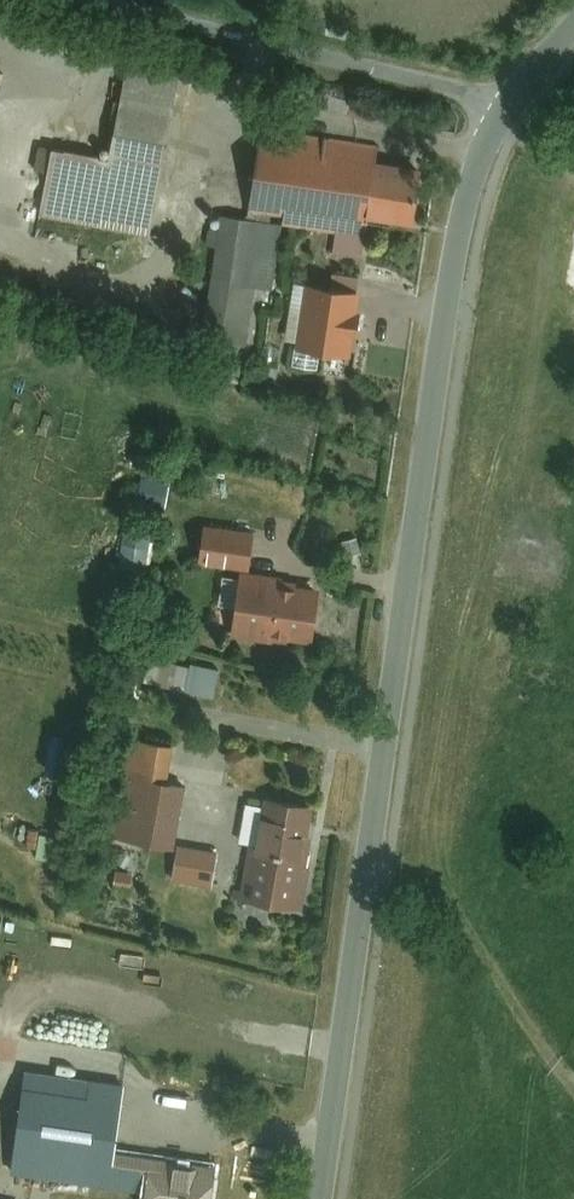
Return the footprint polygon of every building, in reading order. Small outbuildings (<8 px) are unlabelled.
[(123,62),(107,153),(50,144),(38,212),(148,231),(175,70),(123,62)] [(417,164),(373,158),(376,141),(266,125),(253,211),(363,227),(365,215),(408,221),(417,164)] [(273,290),(283,221),(222,212),(204,334),(246,341),(254,287),(273,290)] [(348,354),(358,286),(306,278),(296,346),(348,354)] [(252,529),(204,521),(197,561),(246,569),(252,529)] [(318,585),(240,573),(231,632),(309,644),(318,585)] [(164,657),(159,683),(216,696),(221,670),(164,657)] [(138,736),(130,773),(166,781),(174,744),(138,736)] [(117,833),(172,845),(185,785),(166,781),(130,773),(117,833)] [(314,803),(263,794),(245,894),(296,903),(314,803)] [(215,850),(178,842),(171,876),(208,883),(215,850)] [(132,870),(116,867),(113,882),(129,886),(132,870)] [(112,1149),(121,1082),(89,1077),(86,1096),(20,1086),(8,1171),(142,1190),(141,1198),(210,1198),(216,1164),(112,1149)]
